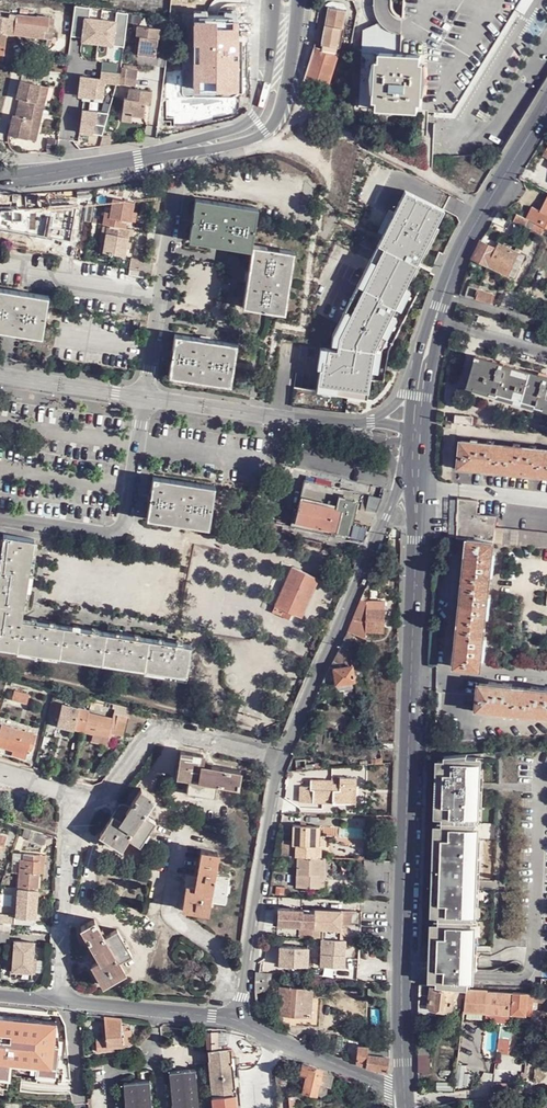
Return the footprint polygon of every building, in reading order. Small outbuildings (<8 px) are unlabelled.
[(190,0),(171,0),(169,21),(169,26),(187,28),(190,0)] [(405,25),(404,54),(416,55),(413,110),(424,111),(454,112),(522,0),(405,0),(405,25)] [(347,9),(331,6),(324,43),(325,43),(324,49),(317,48),(309,83),(331,86),(339,51),(347,9)] [(6,36),(8,22),(16,23),(14,34),(50,39),(52,18),(36,16),(37,18),(0,13),(0,35),(6,36)] [(16,23),(8,22),(6,36),(14,36),(14,34),(16,23)] [(157,27),(134,24),(132,34),(137,36),(135,53),(153,55),(157,27)] [(118,65),(121,44),(87,41),(84,66),(97,67),(97,63),(118,65)] [(416,55),(404,54),(363,52),(360,107),(413,110),(416,55)] [(170,69),(184,72),(186,55),(172,53),(170,69)] [(121,68),(120,75),(118,80),(117,84),(132,86),(134,69),(121,68)] [(48,86),(20,80),(16,97),(19,98),(17,107),(41,112),(48,86)] [(197,85),(170,82),(165,118),(183,120),(184,111),(189,111),(191,92),(196,92),(197,85)] [(125,99),(119,99),(118,112),(128,113),(127,118),(140,119),(142,103),(146,104),(148,92),(126,89),(125,99)] [(41,112),(17,107),(15,115),(13,115),(8,134),(27,139),(30,127),(38,129),(41,112)] [(78,132),(103,135),(106,114),(81,111),(78,132)] [(38,129),(30,127),(27,139),(35,140),(38,129)] [(373,169),(379,158),(366,151),(361,162),(363,163),(373,169)] [(373,169),(363,163),(359,170),(370,175),(373,169)] [(365,189),(397,207),(406,192),(409,195),(413,188),(406,184),(404,187),(383,175),(385,172),(376,168),(365,189)] [(51,220),(81,225),(86,199),(56,194),(51,220)] [(127,218),(130,219),(131,210),(132,199),(113,196),(112,207),(105,206),(103,223),(109,224),(105,251),(126,254),(128,235),(130,235),(132,227),(126,226),(127,218)] [(541,211),(533,208),(527,219),(529,221),(543,227),(546,229),(546,199),(541,211)] [(192,244),(254,252),(255,246),(260,210),(198,201),(192,244)] [(529,221),(527,219),(516,214),(513,222),(526,228),(529,221)] [(495,250),(481,242),(478,246),(475,252),(472,258),(487,266),(495,250)] [(499,244),(495,250),(487,266),(507,276),(518,254),(499,244)] [(298,253),(255,246),(254,252),(246,311),(288,316),(298,253)] [(155,261),(146,260),(145,268),(143,270),(146,271),(153,272),(155,261)] [(146,278),(146,271),(143,270),(132,268),(130,275),(146,278)] [(481,287),(478,297),(493,302),(496,292),(481,287)] [(44,341),(51,299),(0,290),(0,334),(44,341)] [(172,378),(233,388),(240,347),(179,337),(172,378)] [(476,357),(468,386),(546,408),(546,376),(476,357)] [(454,423),(455,423),(471,425),(473,425),(473,418),(455,415),(454,423)] [(461,441),(458,467),(546,477),(546,450),(461,441)] [(331,531),(353,537),(364,495),(306,480),(298,511),(294,509),(290,526),(330,536),(331,531)] [(151,522),(213,532),(219,492),(158,482),(151,522)] [(459,499),(455,539),(468,540),(475,541),(478,514),(479,501),(459,499)] [(494,543),(496,528),(497,516),(478,514),(475,541),(494,543)] [(546,549),(546,534),(496,528),(494,543),(546,549)] [(6,540),(0,581),(0,609),(27,612),(37,544),(6,540)] [(475,541),(468,540),(454,667),(480,670),(494,543),(475,541)] [(283,610),(301,618),(319,579),(291,567),(271,612),(281,617),(283,610)] [(382,588),(365,587),(360,599),(365,600),(381,600),(382,588)] [(365,600),(360,599),(359,600),(353,617),(348,631),(348,632),(357,636),(366,640),(366,631),(366,609),(365,600)] [(385,600),(381,600),(365,600),(366,609),(385,609),(385,600)] [(0,609),(0,653),(20,655),(25,625),(27,612),(0,609)] [(385,631),(385,609),(366,609),(366,631),(385,631)] [(25,625),(20,655),(62,662),(67,631),(25,625)] [(67,631),(62,662),(106,668),(111,637),(67,631)] [(357,636),(348,632),(334,658),(320,683),(319,685),(334,682),(333,668),(352,666),(352,667),(362,664),(357,636)] [(111,637),(106,668),(148,674),(153,643),(111,637)] [(153,643),(148,674),(192,680),(196,649),(153,643)] [(353,680),(352,667),(352,666),(333,668),(334,682),(353,680)] [(479,684),(477,711),(546,717),(546,691),(479,684)] [(30,693),(15,689),(13,698),(28,702),(30,693)] [(90,710),(89,710),(53,702),(50,716),(59,718),(57,725),(84,731),(89,713),(90,710)] [(89,713),(84,731),(93,733),(93,734),(108,737),(109,734),(113,734),(123,736),(128,716),(114,713),(112,718),(89,713)] [(38,735),(3,724),(2,726),(0,725),(0,746),(28,755),(30,748),(34,749),(38,735)] [(110,745),(113,734),(109,734),(108,737),(93,734),(91,741),(110,745)] [(238,786),(240,770),(212,765),(211,769),(202,768),(203,755),(181,751),(178,776),(189,778),(187,792),(214,797),(216,782),(238,786)] [(476,823),(482,823),(484,754),(462,756),(462,759),(478,759),(477,774),(480,774),(480,783),(477,783),(477,792),(480,792),(479,801),(477,801),(476,823)] [(462,756),(444,758),(444,774),(438,774),(438,790),(441,791),(441,800),(443,800),(443,822),(442,845),(440,845),(439,862),(436,862),(435,888),(438,888),(438,898),(441,897),(440,920),(440,937),(434,936),(433,953),(437,953),(436,970),(433,970),(432,986),(453,988),(468,989),(478,989),(478,971),(476,971),(476,963),(478,963),(479,953),(475,953),(476,935),(473,935),(474,905),(474,899),(477,899),(478,846),(475,846),(476,840),(482,840),(482,823),(476,823),(477,801),(479,801),(480,792),(477,792),(477,783),(480,783),(480,774),(477,774),(478,759),(462,759),(462,756)] [(352,786),(358,787),(358,777),(342,776),(341,783),(333,783),(333,780),(313,780),(312,787),(301,786),(300,802),(351,804),(352,786)] [(144,814),(155,798),(141,788),(124,815),(117,809),(101,835),(122,848),(129,839),(141,847),(157,823),(144,814)] [(294,855),(298,856),(313,856),(314,846),(314,836),(314,825),(292,824),(291,845),(295,845),(294,855)] [(365,838),(365,828),(342,827),(341,836),(365,838)] [(44,844),(47,835),(33,831),(31,839),(44,844)] [(215,873),(217,852),(201,849),(196,881),(189,880),(188,885),(186,885),(182,908),(207,912),(209,900),(225,902),(229,875),(215,873)] [(17,888),(38,889),(40,854),(24,853),(24,859),(20,858),(17,888)] [(327,888),(328,871),(320,870),(321,856),(313,856),(298,856),(298,866),(297,887),(327,888)] [(36,923),(38,889),(17,888),(16,888),(14,922),(36,923)] [(319,910),(317,937),(324,938),(344,939),(345,923),(351,923),(351,911),(319,910)] [(132,954),(118,930),(105,937),(94,919),(81,926),(100,959),(92,964),(104,985),(125,972),(119,962),(132,954)] [(0,921),(0,930),(9,931),(11,931),(12,923),(0,921)] [(7,942),(9,931),(0,930),(0,941),(7,942)] [(344,939),(324,938),(323,956),(310,955),(310,964),(347,966),(347,952),(344,952),(344,939)] [(31,977),(33,942),(13,940),(11,970),(16,970),(15,976),(31,977)] [(275,973),(258,971),(256,971),(256,991),(275,992),(275,973)] [(466,1000),(468,989),(453,988),(421,985),(421,986),(420,1004),(432,1006),(434,987),(454,989),(453,999),(466,1000)] [(311,1016),(312,988),(280,986),(279,1014),(311,1016)] [(453,1008),(453,999),(454,989),(434,987),(432,1006),(435,1009),(449,1011),(453,1008)] [(478,989),(468,989),(466,1000),(465,1010),(487,1013),(488,1002),(489,990),(478,989)] [(511,1016),(513,991),(489,990),(488,1002),(487,1013),(511,1016)] [(534,1002),(535,993),(513,991),(511,1016),(533,1016),(534,1002)] [(535,993),(534,1002),(546,1003),(546,994),(535,993)] [(511,1016),(487,1013),(486,1020),(503,1022),(511,1023),(511,1016)] [(123,1018),(105,1016),(107,1040),(108,1040),(108,1046),(116,1046),(135,1044),(134,1030),(124,1031),(123,1018)] [(0,1024),(0,1084),(9,1084),(10,1071),(51,1075),(55,1029),(0,1024)] [(108,1040),(107,1040),(96,1041),(97,1051),(108,1050),(108,1046),(108,1040)] [(389,1050),(385,1049),(363,1042),(357,1061),(373,1067),(388,1071),(389,1050)] [(419,1046),(419,1074),(433,1074),(432,1056),(434,1056),(434,1046),(419,1046)] [(213,1096),(235,1094),(231,1049),(209,1051),(213,1096)] [(330,1086),(333,1073),(329,1072),(303,1062),(299,1079),(305,1081),(302,1090),(316,1094),(320,1084),(330,1086)] [(196,1069),(170,1071),(173,1107),(200,1107),(196,1069)] [(149,1080),(123,1083),(125,1107),(152,1107),(149,1080)] [(494,1084),(492,1096),(495,1096),(495,1093),(523,1094),(524,1085),(494,1084)] [(214,1107),(237,1107),(235,1094),(213,1096),(214,1107)]
